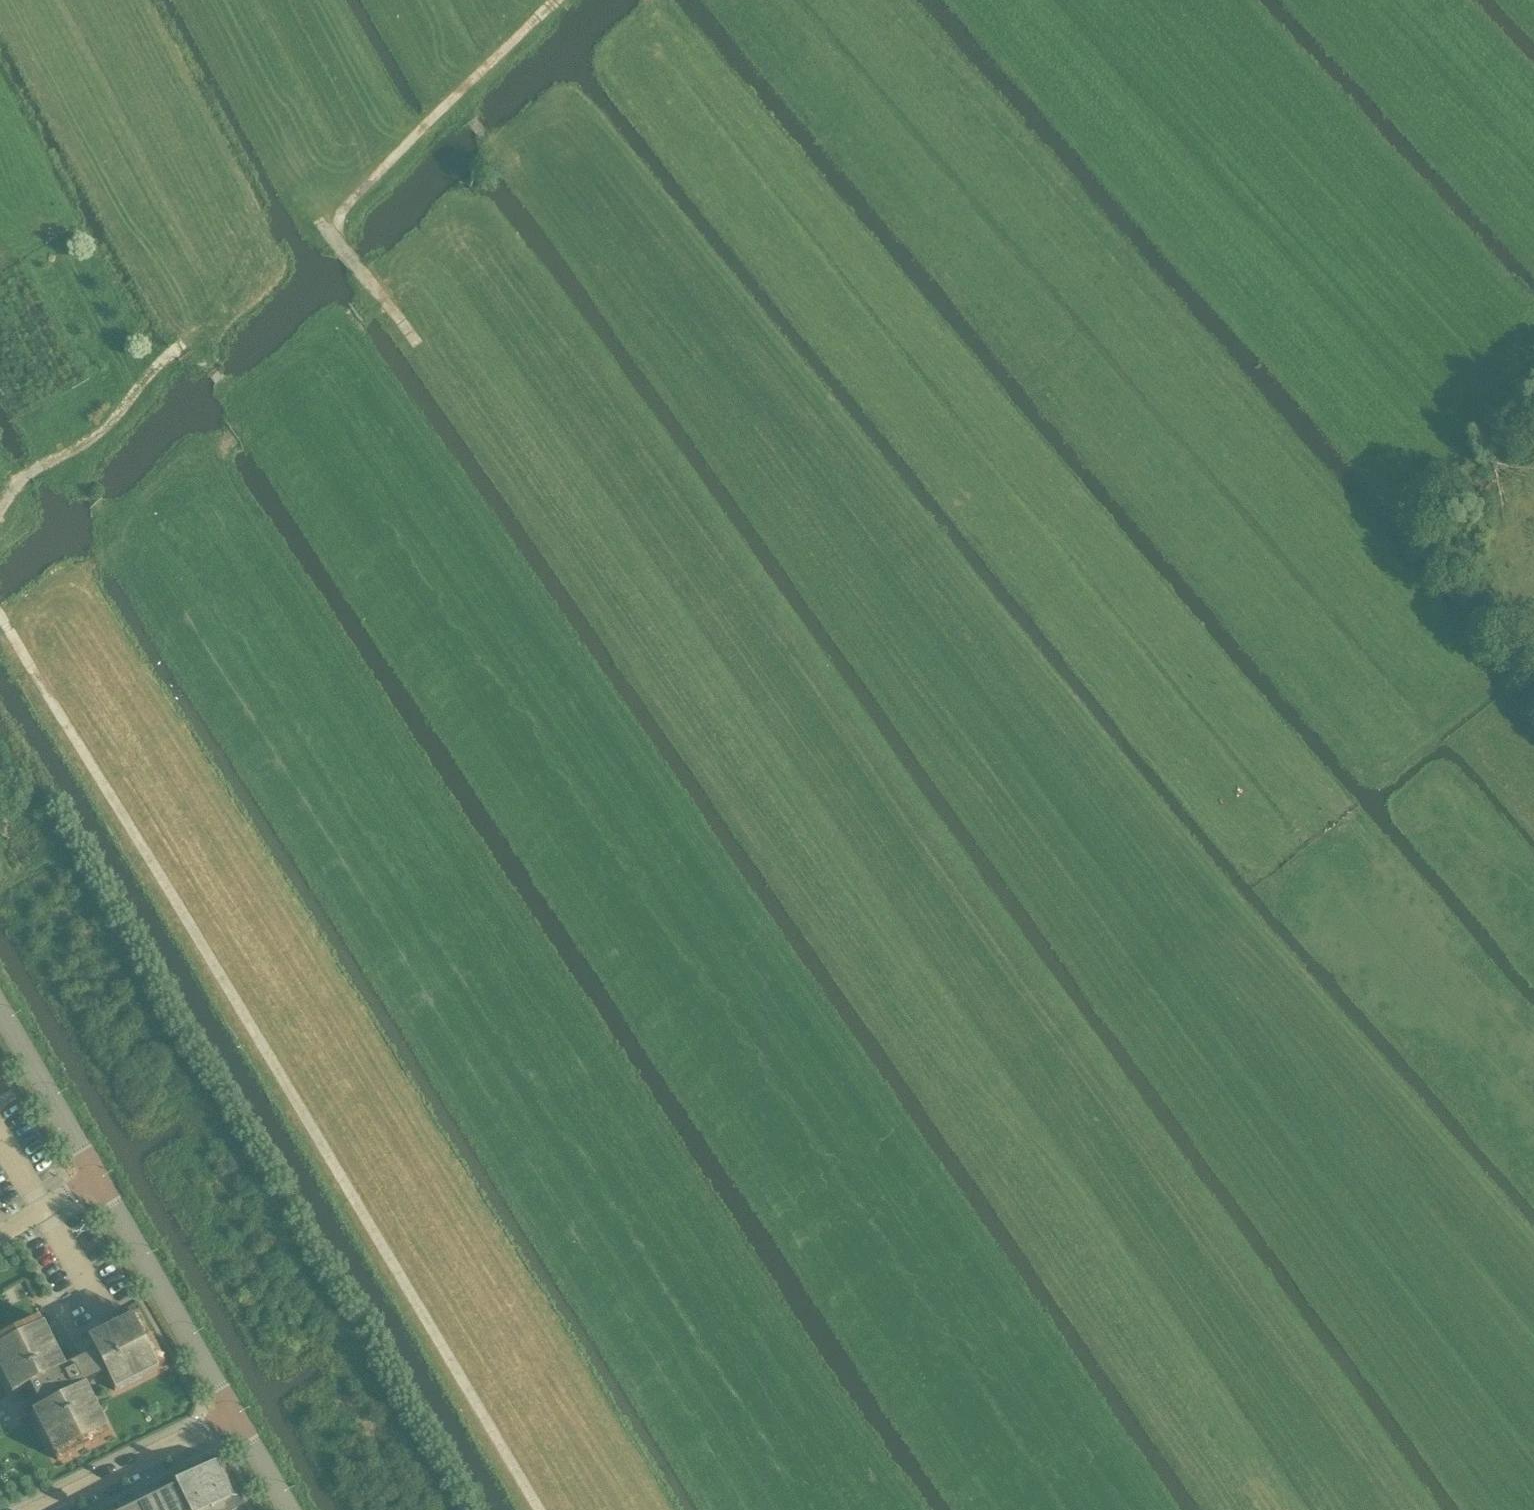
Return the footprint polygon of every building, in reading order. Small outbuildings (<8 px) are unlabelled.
[(0,1097),(0,1101),(3,1106),(16,1099),(11,1091),(0,1097)] [(0,1348),(0,1371),(12,1395),(29,1386),(40,1408),(32,1412),(53,1454),(107,1428),(91,1397),(86,1386),(107,1376),(114,1392),(157,1370),(148,1352),(130,1317),(88,1338),(92,1347),(95,1352),(65,1367),(63,1364),(49,1336),(44,1325),(42,1326),(0,1348)] [(196,1476),(213,1509),(230,1509),(236,1507),(230,1495),(237,1491),(238,1491),(224,1462),(223,1463),(221,1464),(196,1476)] [(177,1485),(189,1509),(213,1509),(196,1476),(177,1485)] [(157,1495),(165,1509),(189,1509),(177,1485),(176,1486),(158,1495),(157,1495)] [(138,1504),(141,1509),(165,1509),(157,1495),(158,1495),(155,1489),(142,1496),(145,1501),(138,1504)]
